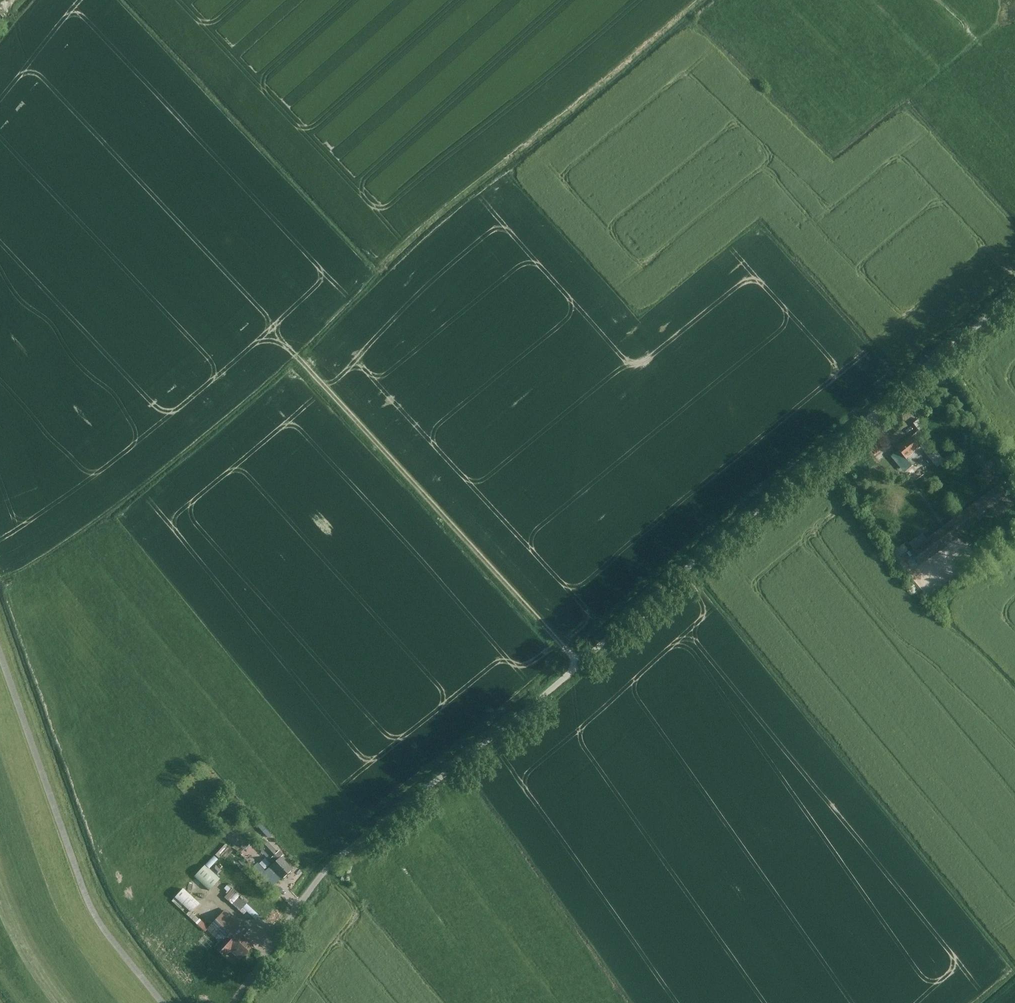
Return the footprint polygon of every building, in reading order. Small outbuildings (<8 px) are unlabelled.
[(926,453),(911,435),(897,447),(900,451),(894,457),(909,474),(916,468),(913,464),(926,453)] [(911,552),(922,567),(1008,502),(996,489),(911,552)] [(297,870),(270,842),(264,848),(277,861),(264,873),(279,888),(297,870)] [(209,891),(220,880),(207,867),(196,878),(209,891)] [(193,911),(202,902),(186,886),(177,895),(193,911)] [(252,931),(226,907),(207,929),(222,943),(216,949),(226,958),(233,951),(242,959),(252,948),(244,940),(252,931)]
